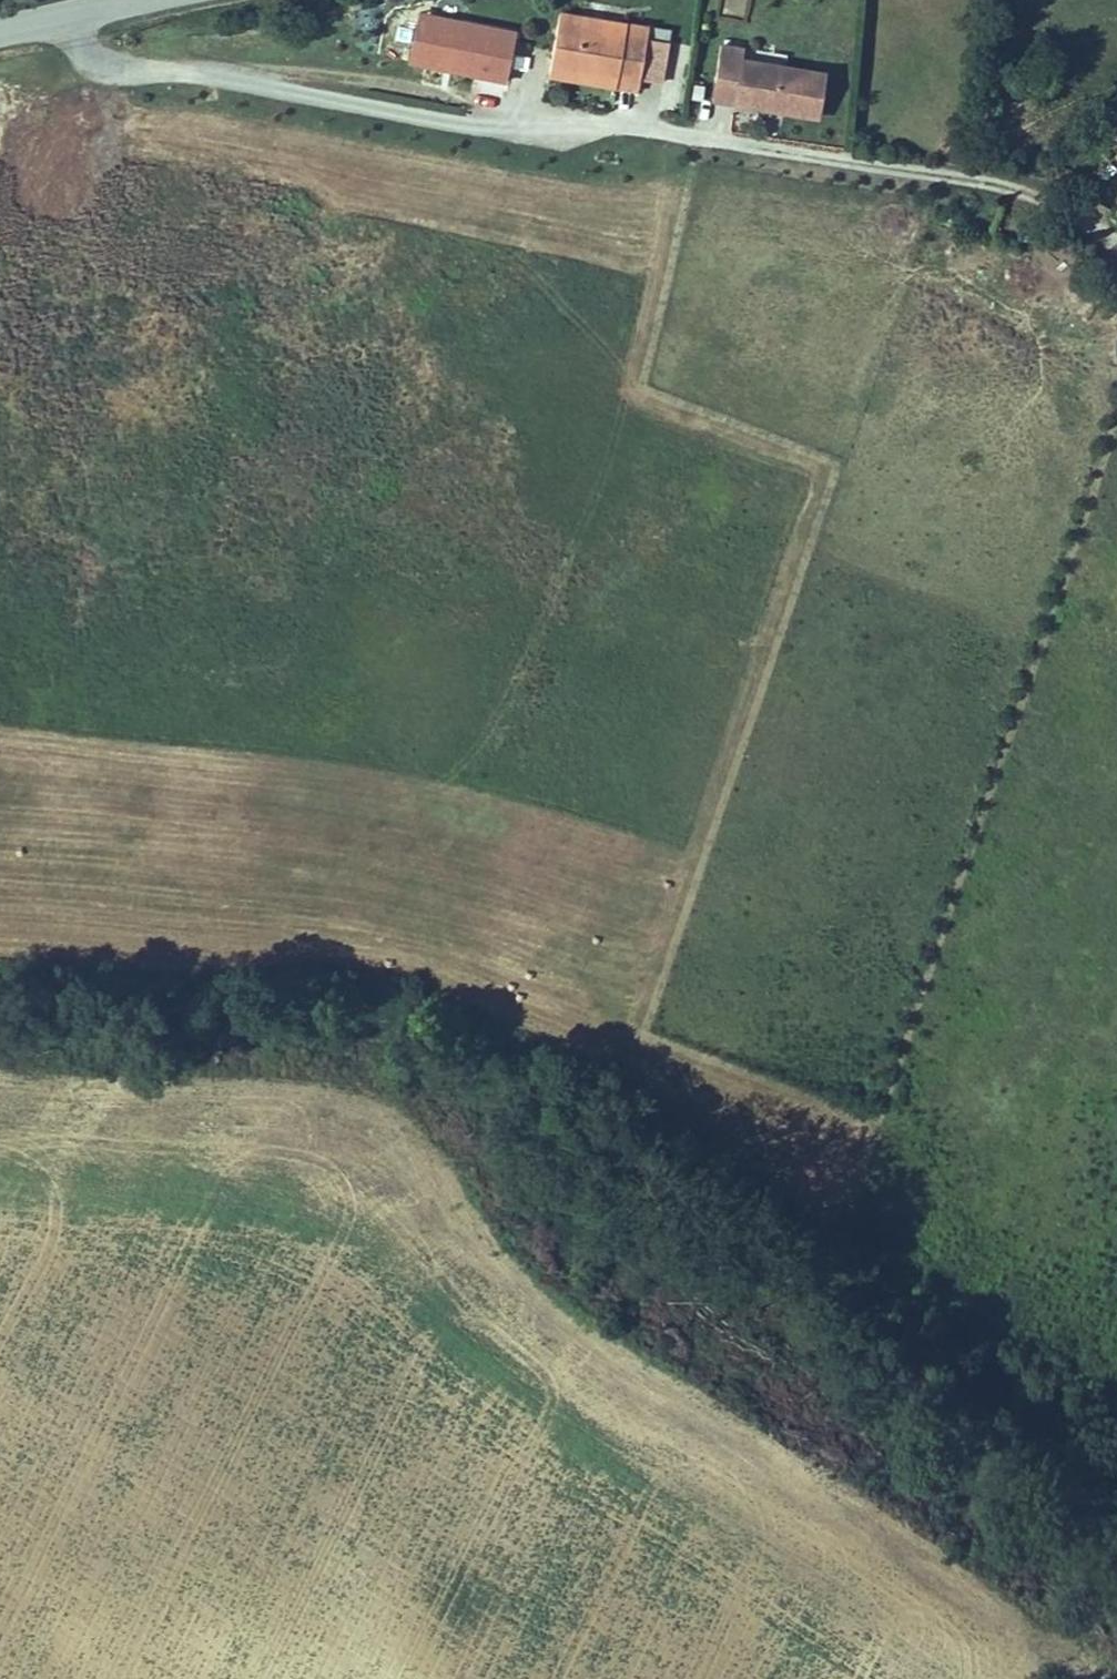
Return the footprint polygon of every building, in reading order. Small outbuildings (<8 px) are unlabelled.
[(668,41),(669,30),(559,11),(549,70),(570,73),(571,67),(616,75),(615,84),(638,88),(640,76),(662,80),(669,41),(668,41)] [(413,15),(407,71),(508,82),(515,26),(413,15)] [(819,116),(826,72),(741,59),(743,48),(720,44),(715,81),(736,84),(734,102),(819,116)] [(615,84),(616,75),(571,67),(570,73),(549,70),(549,73),(615,84)] [(734,102),(736,84),(715,81),(712,98),(734,102)]
